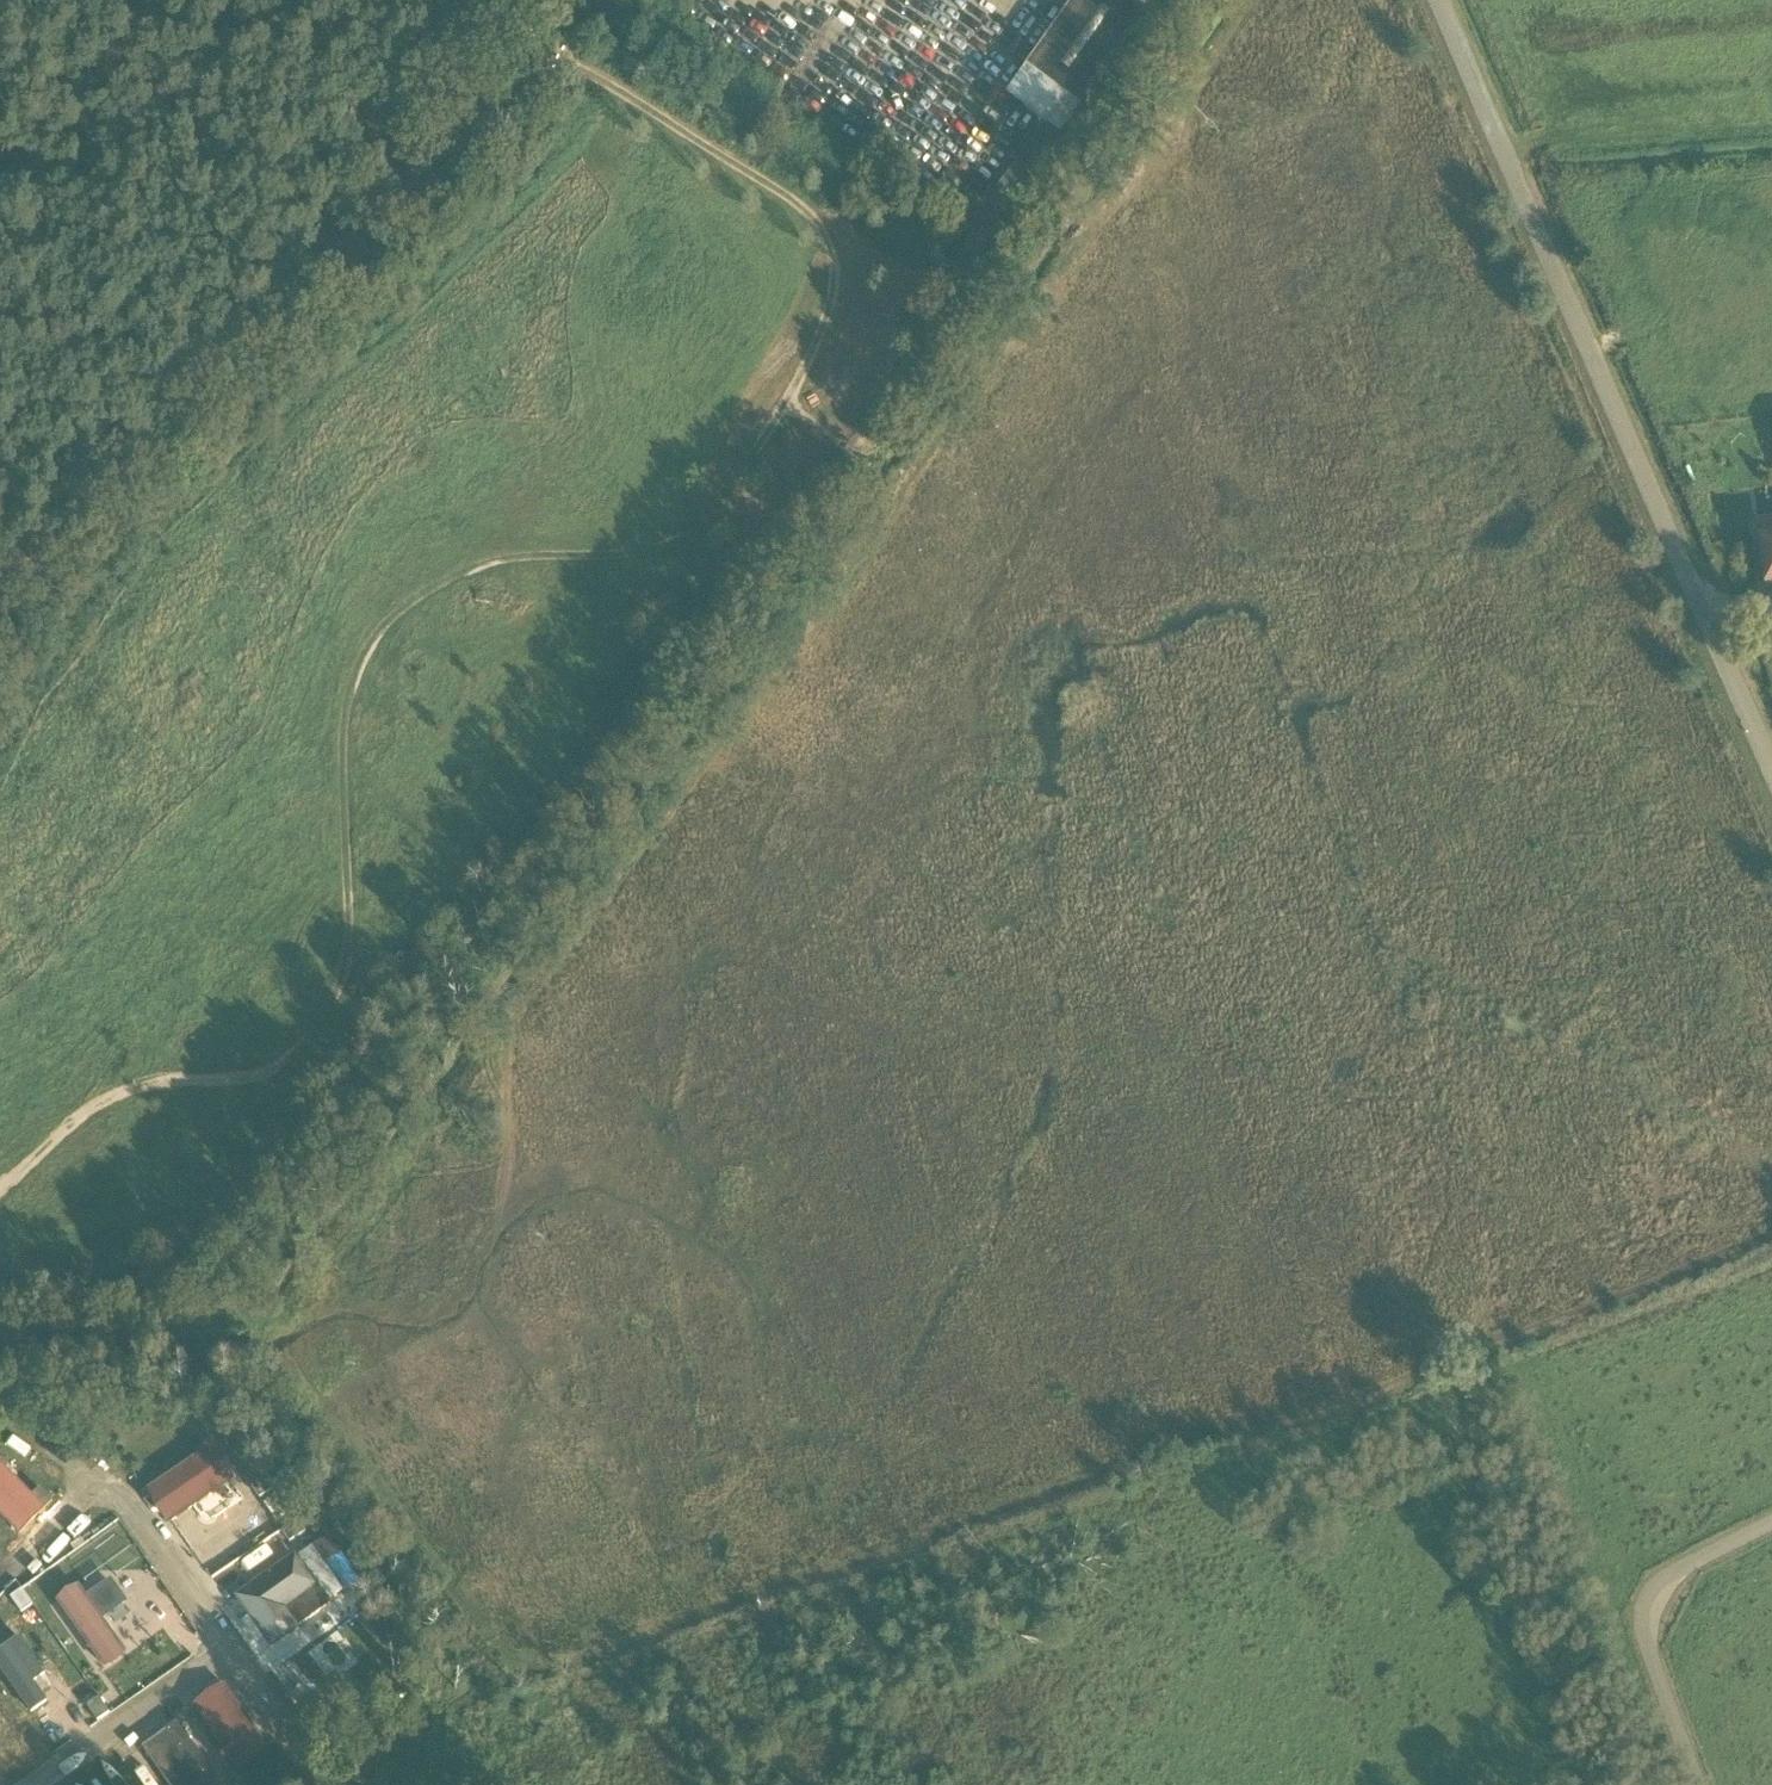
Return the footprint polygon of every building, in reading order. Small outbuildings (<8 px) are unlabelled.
[(1005,97),(1058,135),(1154,0),(1074,0),(1005,97)] [(980,202),(1004,220),(1058,149),(1034,131),(980,202)] [(1764,576),(1765,585),(1771,584),(1771,536),(1759,538),(1764,576)] [(136,1487),(160,1520),(229,1470),(205,1437),(136,1487)] [(0,1463),(0,1509),(8,1516),(31,1492),(0,1463)] [(260,1498),(276,1488),(268,1476),(261,1481),(252,1487),(260,1498)] [(290,1543),(306,1532),(298,1520),(282,1531),(290,1543)] [(226,1578),(257,1621),(312,1581),(282,1538),(226,1578)] [(79,1587),(51,1606),(103,1678),(129,1658),(105,1627),(128,1609),(108,1584),(89,1600),(79,1587)] [(20,1636),(0,1650),(0,1669),(29,1712),(47,1700),(36,1684),(47,1676),(20,1636)] [(225,1687),(194,1709),(245,1782),(276,1760),(225,1687)] [(98,1722),(110,1714),(100,1698),(88,1706),(98,1722)] [(168,1784),(205,1784),(216,1778),(178,1722),(142,1747),(168,1784)]
